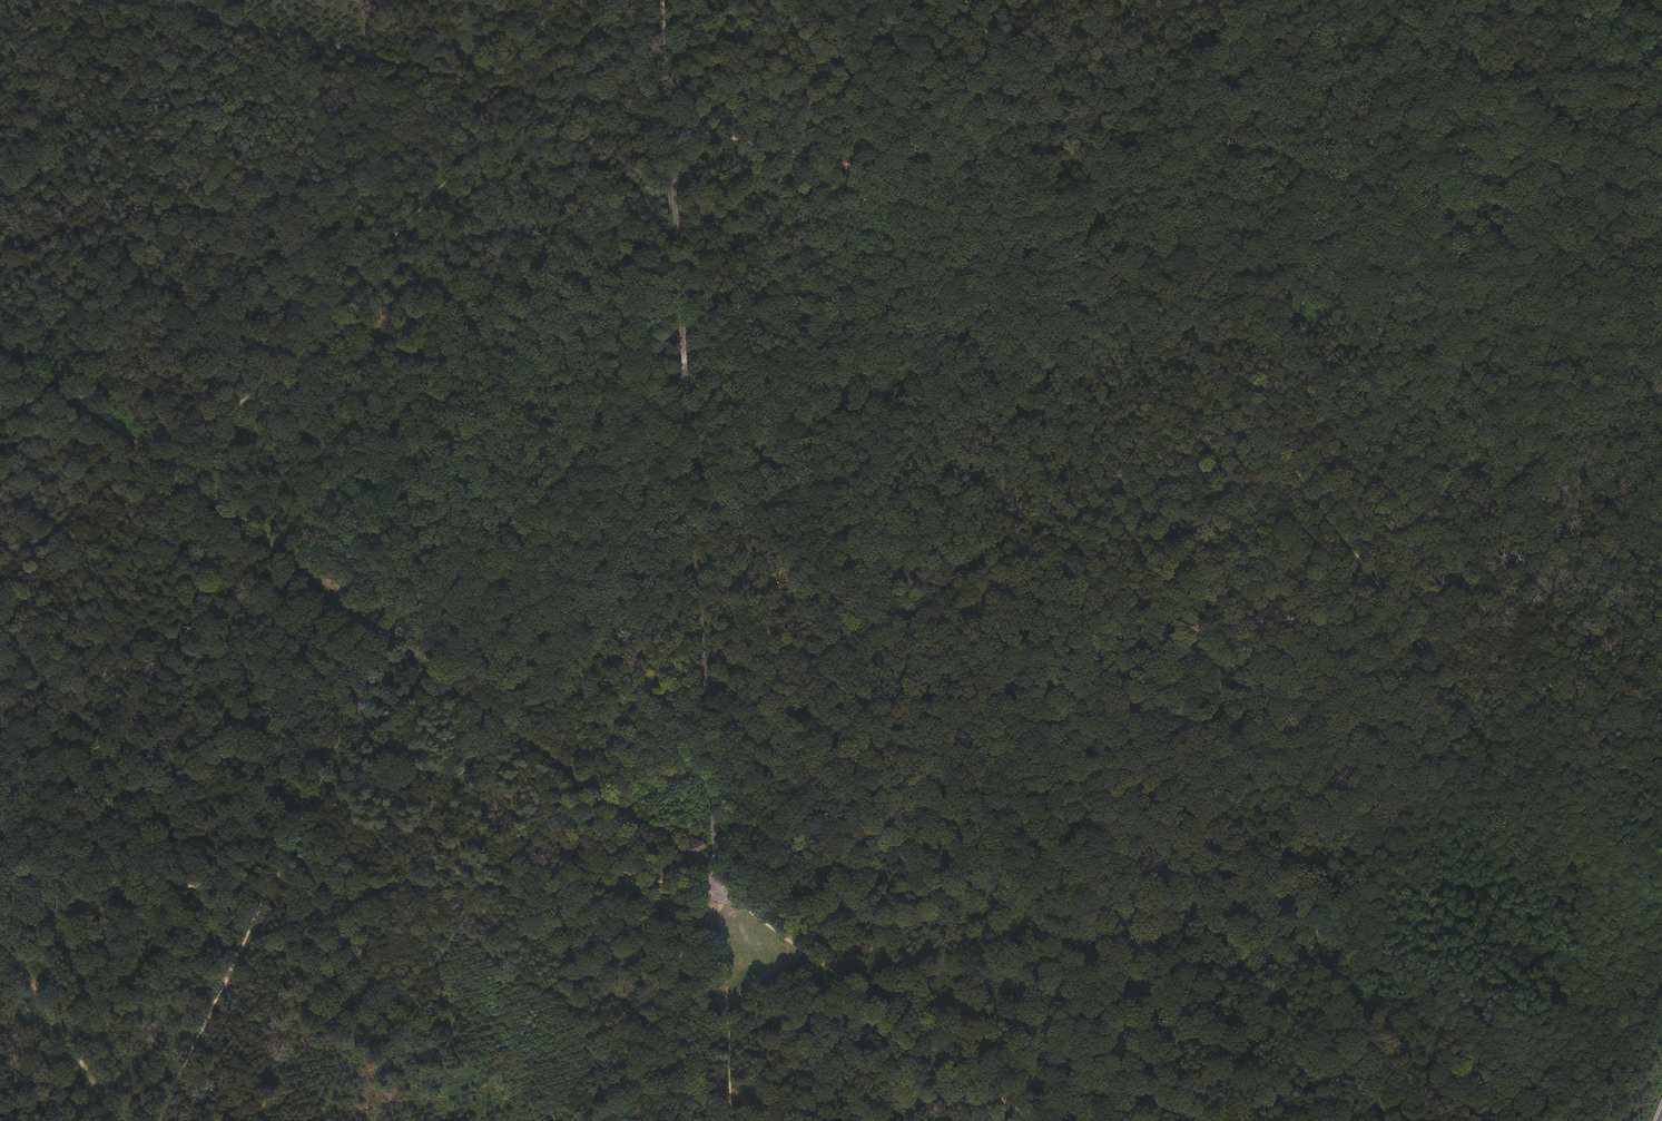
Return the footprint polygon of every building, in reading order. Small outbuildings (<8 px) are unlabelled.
[(682,829),(683,836),(688,843),(695,838),(689,827),(682,829)] [(706,847),(685,856),(693,863),(710,855),(706,847)]
